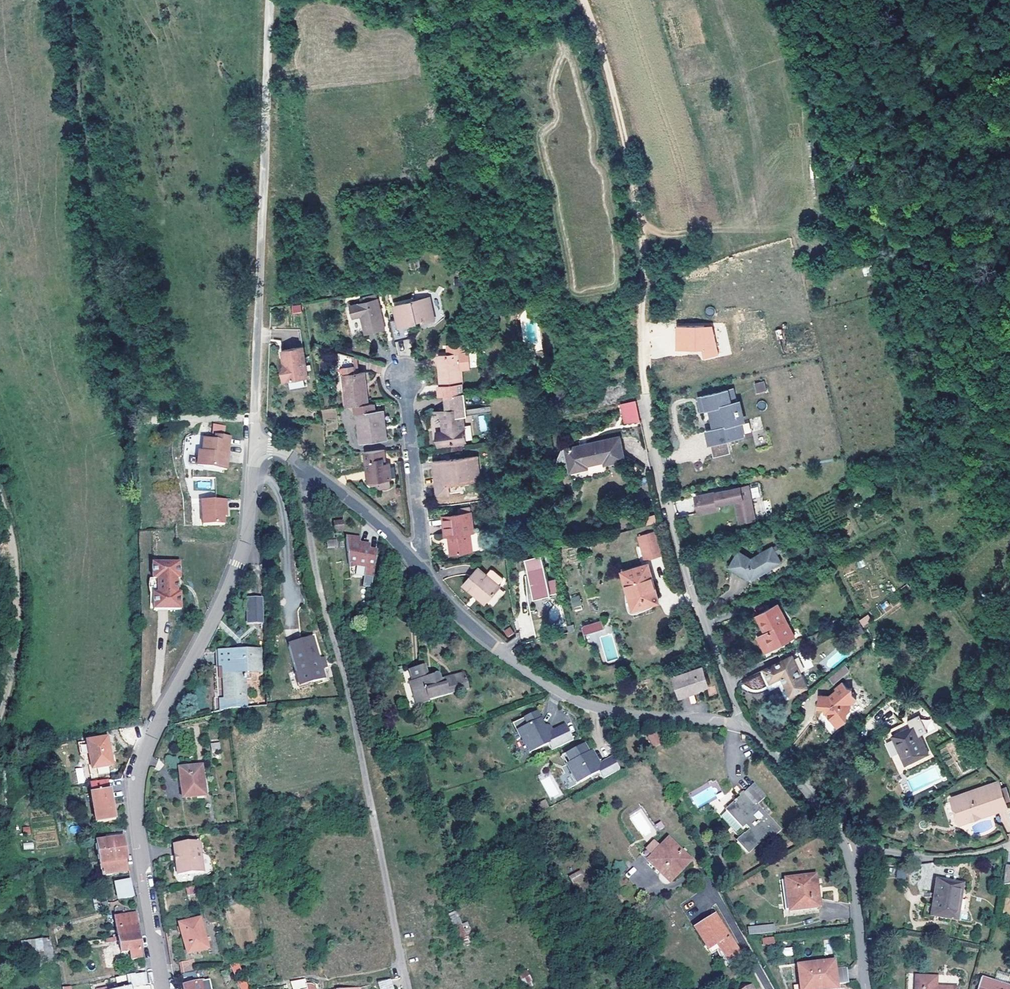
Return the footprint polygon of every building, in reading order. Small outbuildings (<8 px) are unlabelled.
[(584,51),(579,53),(582,65),(587,63),(584,51)] [(378,298),(352,304),(355,316),(362,314),(367,332),(385,328),(378,298)] [(429,298),(395,305),(400,325),(421,320),(422,322),(434,319),(429,298)] [(674,328),(676,353),(700,351),(701,359),(717,358),(714,325),(674,328)] [(399,357),(412,353),(409,339),(395,342),(399,357)] [(439,386),(440,394),(444,394),(463,392),(461,369),(470,369),(469,353),(463,353),(462,343),(448,345),(448,355),(441,355),(443,375),(440,376),(441,385),(439,386)] [(285,371),(281,371),(283,382),(288,381),(305,378),(307,378),(301,347),(281,351),(284,363),(285,371)] [(355,355),(338,350),(341,374),(344,374),(348,405),(355,404),(368,403),(369,403),(364,371),(357,372),(355,355)] [(756,393),(766,391),(764,381),(754,383),(756,393)] [(732,386),(699,395),(702,408),(712,406),(717,426),(709,429),(712,442),(746,433),(732,386)] [(469,414),(466,391),(463,392),(444,394),(446,409),(441,410),(443,430),(439,431),(441,449),(469,446),(465,415),(469,414)] [(636,401),(622,404),(626,421),(640,418),(636,401)] [(355,404),(357,413),(359,412),(361,432),(363,432),(365,442),(384,439),(382,424),(384,424),(381,409),(375,410),(372,411),(370,402),(369,403),(368,403),(355,404)] [(334,409),(323,410),(324,419),(334,418),(334,409)] [(485,415),(478,416),(480,432),(487,431),(485,415)] [(620,435),(567,446),(572,470),(588,466),(588,463),(604,460),(605,463),(624,459),(620,435)] [(233,437),(221,437),(217,437),(218,442),(206,442),(206,452),(206,455),(209,456),(209,469),(232,469),(232,462),(230,462),(230,459),(232,459),(233,437)] [(386,463),(384,448),(365,451),(369,480),(391,478),(389,462),(386,463)] [(477,456),(434,461),(436,481),(438,495),(450,493),(449,484),(480,480),(477,456)] [(755,483),(703,495),(707,512),(727,507),(726,502),(743,498),(748,520),(763,517),(755,483)] [(200,498),(200,523),(222,522),(222,515),(225,514),(225,498),(200,498)] [(473,532),(470,508),(467,509),(468,513),(459,514),(443,516),(446,536),(449,535),(451,553),(473,551),(470,533),(473,532)] [(653,517),(643,519),(645,526),(655,523),(653,517)] [(343,521),(333,523),(334,532),(344,531),(343,521)] [(663,558),(656,533),(638,538),(645,563),(663,558)] [(360,540),(346,538),(346,540),(350,569),(356,566),(365,567),(364,575),(373,577),(377,550),(370,550),(370,546),(360,544),(360,540)] [(739,552),(731,566),(753,578),(780,562),(776,554),(784,549),(780,543),(752,558),(739,552)] [(541,559),(527,562),(536,601),(549,598),(549,596),(560,594),(558,580),(546,583),(541,559)] [(179,563),(152,564),(153,580),(157,580),(158,594),(153,594),(154,610),(181,609),(181,594),(178,594),(177,580),(180,579),(179,563)] [(647,565),(624,572),(634,607),(647,603),(646,601),(657,598),(647,565)] [(474,594),(476,592),(487,603),(501,587),(478,567),(463,584),(474,594)] [(373,577),(364,575),(363,583),(372,585),(373,577)] [(487,603),(476,592),(474,594),(485,604),(487,603)] [(571,597),(572,611),(581,610),(580,596),(571,597)] [(249,623),(264,622),(263,597),(248,598),(249,623)] [(406,606),(394,602),(392,609),(404,613),(406,606)] [(778,605),(756,616),(766,633),(763,635),(770,649),(795,635),(778,605)] [(859,619),(862,626),(872,622),(869,615),(859,619)] [(603,620),(583,626),(585,634),(605,629),(603,620)] [(507,638),(514,634),(510,626),(503,630),(507,638)] [(299,642),(289,645),(301,685),(324,678),(321,668),(320,662),(313,638),(299,642)] [(261,648),(216,650),(216,667),(224,667),(226,701),(218,701),(219,711),(229,708),(230,709),(246,708),(247,708),(247,707),(246,681),(247,681),(246,672),(262,671),(261,648)] [(807,686),(789,649),(779,653),(782,660),(765,669),(771,681),(782,676),(791,694),(807,686)] [(835,649),(823,663),(831,670),(843,656),(835,649)] [(412,681),(409,682),(416,706),(429,702),(429,700),(469,688),(464,672),(441,679),(441,676),(440,675),(440,674),(439,674),(438,673),(437,673),(436,673),(435,673),(434,674),(434,675),(433,675),(433,676),(433,677),(433,678),(429,680),(428,675),(425,665),(409,669),(412,681)] [(702,666),(674,676),(681,696),(700,690),(699,688),(708,685),(702,666)] [(828,675),(831,683),(850,674),(846,666),(828,675)] [(826,679),(817,686),(823,693),(829,693),(834,689),(826,679)] [(822,695),(820,706),(827,708),(830,711),(829,713),(840,725),(848,718),(846,711),(849,708),(849,700),(844,695),(840,698),(835,693),(830,696),(822,695)] [(552,750),(573,740),(566,724),(552,731),(550,726),(546,725),(544,726),(537,711),(514,722),(530,752),(548,743),(552,750)] [(906,763),(922,756),(924,760),(931,757),(919,733),(925,730),(918,715),(909,720),(911,725),(893,734),(906,763)] [(648,735),(652,747),(661,744),(657,731),(648,735)] [(107,737),(86,742),(92,769),(113,765),(107,737)] [(219,742),(211,743),(212,751),(220,749),(219,742)] [(603,780),(620,770),(612,757),(599,764),(597,760),(592,759),(589,753),(584,744),(565,754),(570,763),(568,764),(573,773),(571,774),(577,784),(599,772),(603,780)] [(592,759),(597,760),(592,751),(589,753),(592,759)] [(201,766),(179,768),(183,798),(205,795),(201,766)] [(76,768),(78,783),(85,782),(83,767),(76,768)] [(553,774),(541,778),(548,799),(560,794),(553,774)] [(89,784),(91,793),(110,789),(108,781),(89,784)] [(967,812),(979,809),(980,811),(995,807),(995,810),(1006,807),(1000,781),(951,792),(957,819),(968,816),(967,812)] [(766,797),(754,785),(727,810),(742,827),(746,825),(750,830),(737,841),(749,853),(768,835),(771,839),(780,832),(756,806),(766,797)] [(110,789),(91,793),(96,823),(115,820),(110,789)] [(980,811),(979,809),(967,812),(968,816),(995,810),(995,807),(980,811)] [(999,814),(1005,832),(1009,830),(1009,813),(1009,811),(999,814)] [(125,848),(123,837),(108,839),(96,842),(102,875),(128,871),(128,870),(125,848)] [(640,853),(643,856),(661,873),(664,869),(673,877),(689,860),(668,841),(662,847),(658,844),(654,840),(640,853)] [(198,842),(173,844),(174,856),(176,855),(177,863),(175,863),(177,876),(202,873),(198,842)] [(1002,868),(1000,890),(1009,888),(1009,868),(1002,868)] [(580,869),(569,875),(574,884),(585,878),(580,869)] [(784,880),(788,912),(820,908),(816,876),(784,880)] [(131,887),(130,879),(115,882),(119,899),(133,897),(131,887)] [(936,880),(932,905),(934,905),(932,917),(955,921),(961,884),(936,880)] [(199,894),(197,885),(185,889),(187,896),(199,894)] [(471,933),(467,922),(461,924),(457,911),(449,914),(453,926),(457,925),(462,936),(471,933)] [(132,960),(142,958),(141,950),(135,913),(115,917),(119,940),(114,941),(116,949),(118,948),(119,952),(122,952),(122,953),(130,951),(132,960)] [(714,915),(694,928),(708,949),(718,943),(722,949),(729,960),(739,953),(714,915)] [(200,919),(179,924),(187,955),(208,949),(200,919)] [(748,928),(749,936),(775,933),(774,926),(748,928)] [(50,938),(22,941),(25,967),(22,968),(25,988),(56,988),(50,938)] [(773,938),(763,939),(764,947),(774,945),(773,938)] [(718,943),(708,949),(712,955),(722,949),(718,943)] [(181,963),(183,975),(198,972),(195,960),(181,963)] [(243,973),(238,962),(230,964),(235,975),(243,973)] [(800,988),(837,988),(837,984),(849,982),(846,968),(835,969),(833,962),(797,966),(799,986),(800,988)] [(22,968),(12,969),(15,988),(25,988),(22,968)] [(527,971),(520,975),(525,984),(532,980),(527,971)] [(996,972),(993,983),(1006,987),(1009,976),(996,972)] [(134,976),(127,977),(129,987),(147,984),(145,974),(143,974),(134,976)] [(914,988),(956,988),(935,987),(935,976),(915,976),(914,988)] [(241,988),(248,988),(244,978),(237,980),(241,988)] [(292,987),(293,988),(316,988),(315,986),(315,987),(310,985),(307,985),(305,980),(291,982),(292,987)] [(1006,987),(993,983),(980,980),(978,988),(1009,988),(1006,987)]
